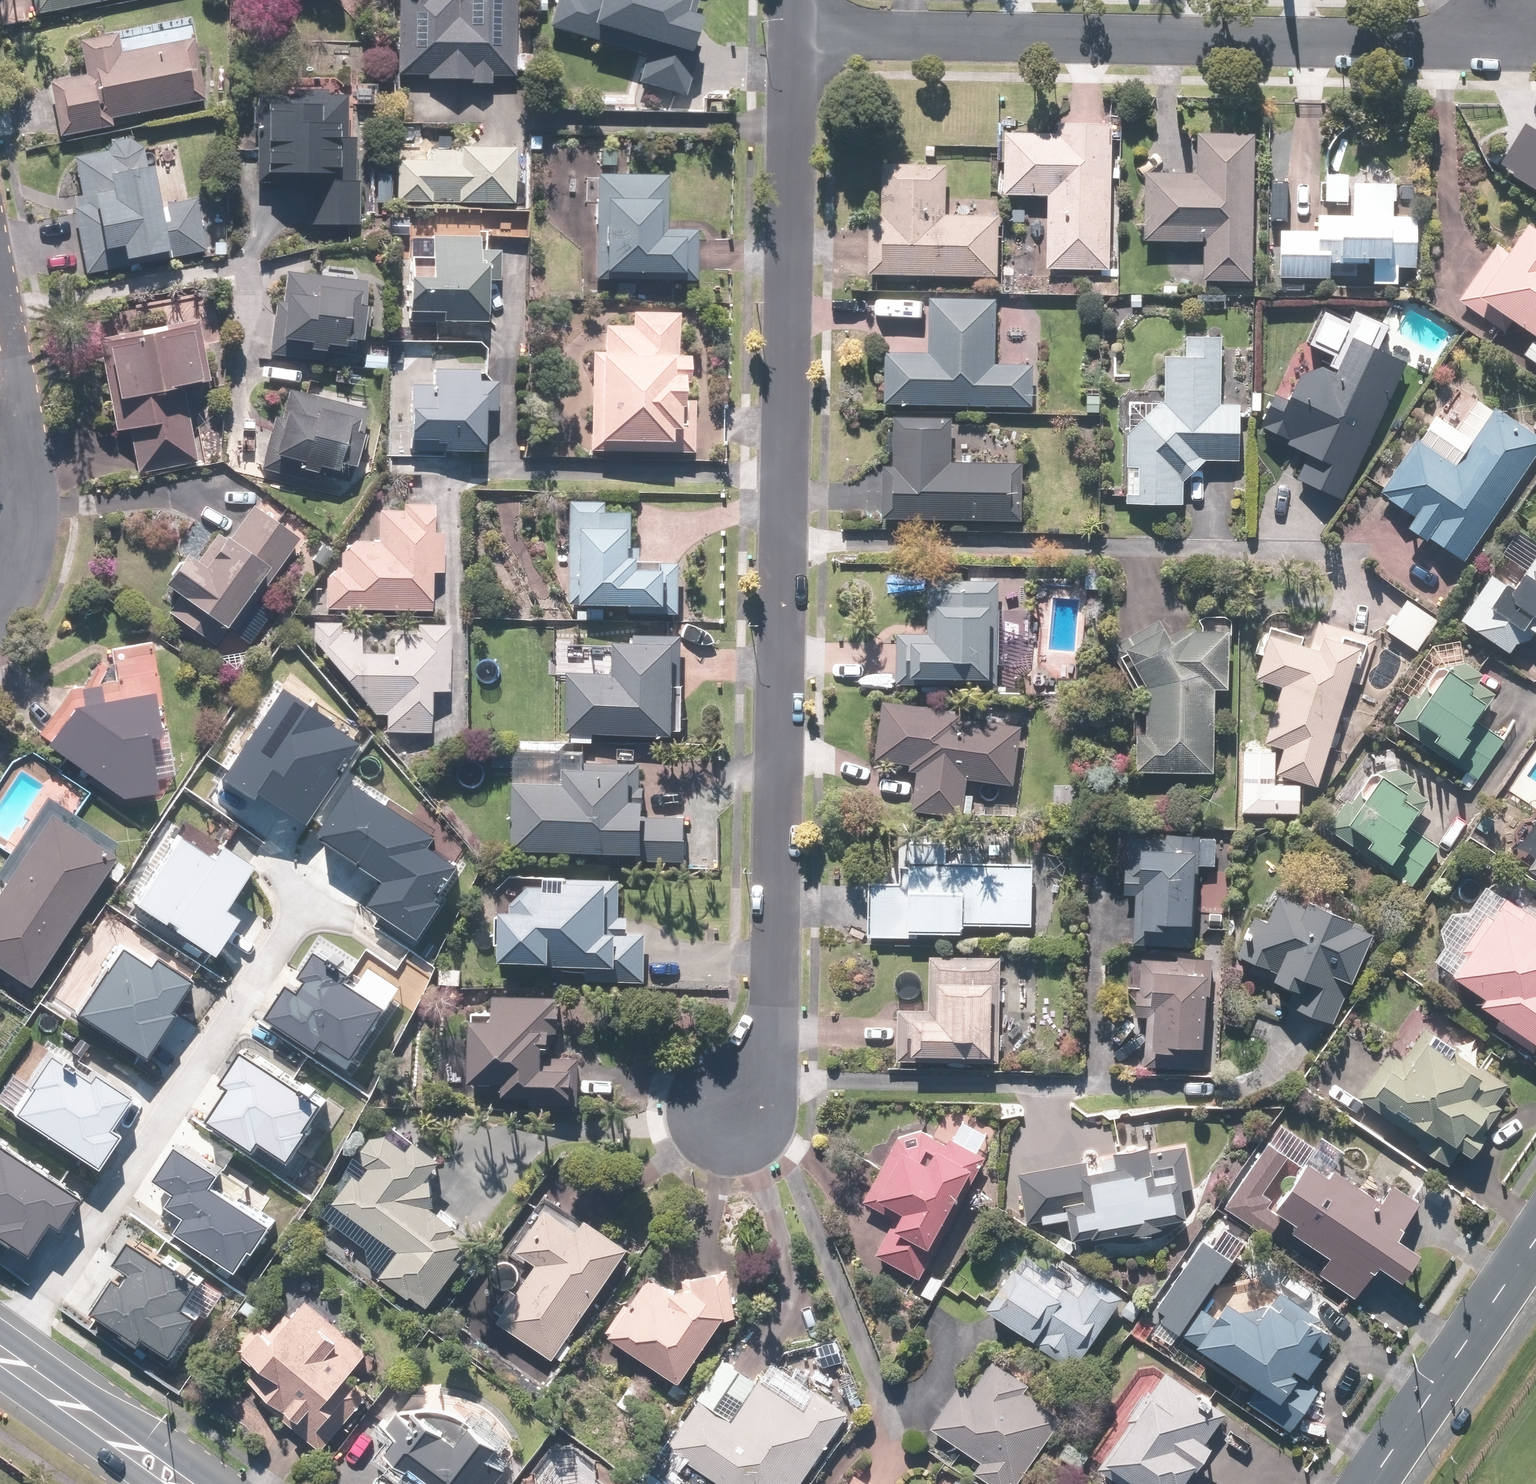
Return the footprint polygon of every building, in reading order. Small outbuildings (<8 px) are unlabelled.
[(39,10),(106,0),(37,0),(39,10)] [(399,73),(432,75),(432,81),(494,84),(495,75),(518,76),(518,70),(533,71),(534,54),(518,54),(520,0),(402,0),(399,73)] [(547,26),(650,55),(642,83),(689,96),(703,46),(675,38),(679,26),(690,29),(699,0),(554,0),(547,26)] [(88,73),(55,79),(65,136),(116,127),(114,117),(207,100),(196,39),(120,53),(118,37),(83,43),(88,73)] [(335,92),(259,93),(260,183),(314,182),(315,224),(361,224),(359,96),(335,97),(335,92)] [(1062,134),(1009,132),(1007,194),(1052,195),(1050,267),(1112,269),(1116,123),(1063,121),(1062,134)] [(1200,174),(1150,172),(1147,240),(1208,243),(1206,278),(1252,280),(1260,134),(1202,132),(1200,174)] [(133,259),(157,256),(158,264),(211,255),(202,201),(167,206),(161,167),(151,169),(147,149),(132,139),(116,142),(110,153),(76,158),(82,185),(76,185),(90,275),(126,269),(123,251),(132,249),(133,259)] [(517,202),(518,145),(460,145),(460,151),(431,150),(430,158),(398,157),(398,202),(517,202)] [(1280,232),(1281,276),(1333,278),(1334,263),(1378,265),(1377,283),(1401,284),(1401,267),(1419,267),(1421,217),(1398,216),(1399,183),(1392,183),(1393,171),(1382,154),(1372,153),(1361,168),(1362,182),(1358,182),(1359,214),(1323,215),(1324,231),(1280,232)] [(952,164),(888,161),(885,213),(874,212),(872,271),(999,278),(1002,220),(973,218),(974,201),(950,200),(952,164)] [(1352,174),(1331,173),(1329,201),(1351,202),(1352,174)] [(669,175),(600,174),(598,275),(622,276),(622,271),(698,272),(699,231),(666,230),(666,212),(669,212),(669,175)] [(1535,334),(1535,225),(1534,224),(1513,255),(1500,246),(1463,301),(1506,330),(1514,319),(1535,334)] [(482,236),(435,234),(434,258),(436,258),(436,275),(414,274),(413,309),(446,310),(446,318),(491,320),(493,262),(481,261),(482,236)] [(371,279),(288,271),(286,298),(277,297),(272,353),(330,358),(331,348),(365,351),(371,279)] [(1001,299),(934,296),(933,353),(890,351),(888,403),(1035,408),(1036,364),(999,363),(1001,299)] [(696,398),(690,398),(690,382),(694,382),(694,354),(683,354),(684,310),(636,309),(635,324),(608,324),(607,350),(594,350),(592,451),(695,453),(696,398)] [(200,311),(102,323),(116,431),(132,429),(137,471),(199,463),(188,382),(209,379),(200,311)] [(1347,499),(1409,363),(1361,338),(1366,326),(1339,317),(1322,347),(1293,356),(1263,424),(1294,438),(1292,442),(1313,452),(1301,478),(1347,499)] [(1190,355),(1171,354),(1168,402),(1135,400),(1129,500),(1187,503),(1189,482),(1207,459),(1243,459),(1245,405),(1223,404),(1225,338),(1190,336),(1190,355)] [(1526,355),(1535,361),(1535,343),(1534,342),(1526,355)] [(435,384),(413,383),(410,454),(449,456),(449,449),(488,451),(490,411),(499,411),(500,380),(483,379),(484,369),(435,366),(435,384)] [(1468,561),(1535,457),(1535,430),(1499,406),(1496,410),(1476,397),(1474,399),(1455,387),(1386,493),(1420,515),(1414,526),(1468,561)] [(287,412),(277,409),(262,468),(316,482),(317,476),(353,485),(372,408),(293,388),(287,412)] [(956,418),(899,416),(898,466),(887,466),(885,517),(1024,522),(1026,464),(954,461),(956,418)] [(675,566),(666,566),(666,560),(648,559),(648,555),(640,554),(640,543),(669,544),(670,531),(641,530),(642,500),(575,498),(571,602),(673,605),(675,566)] [(328,564),(326,608),(434,612),(436,572),(447,573),(449,530),(438,530),(439,501),(405,500),(404,509),(378,508),(377,540),(342,538),(341,565),(328,564)] [(303,541),(255,504),(231,536),(224,530),(203,557),(193,549),(169,581),(182,591),(168,610),(216,646),(276,569),(280,571),(303,541)] [(1463,616),(1512,654),(1523,640),(1526,643),(1534,633),(1528,629),(1532,623),(1535,626),(1535,546),(1509,580),(1498,571),(1463,616)] [(930,632),(901,631),(898,686),(931,687),(931,679),(996,682),(999,618),(1003,618),(1004,581),(933,578),(930,632)] [(1143,686),(1140,772),(1220,775),(1222,688),(1233,688),(1235,629),(1167,627),(1162,618),(1109,647),(1134,692),(1143,686)] [(452,691),(453,625),(395,623),(393,652),(363,651),(364,622),(317,620),(315,643),(379,715),(388,715),(387,732),(435,734),(436,690),(452,691)] [(1322,787),(1365,647),(1329,636),(1326,647),(1277,632),(1264,677),(1286,684),(1269,741),(1289,748),(1281,774),(1322,787)] [(637,641),(620,641),(620,671),(571,671),(571,733),(682,733),(682,635),(637,635),(637,641)] [(1456,667),(1445,659),(1398,721),(1478,781),(1510,738),(1482,717),(1498,695),(1477,679),(1483,671),(1464,656),(1456,667)] [(282,689),(223,779),(260,802),(262,798),(307,827),(360,746),(332,728),(335,723),(282,689)] [(129,796),(162,791),(172,774),(175,754),(171,737),(159,721),(156,691),(132,698),(117,700),(111,692),(101,691),(93,696),(91,704),(81,704),(54,741),(129,796)] [(948,705),(888,698),(879,760),(912,764),(911,773),(919,774),(914,810),(966,817),(971,780),(1016,786),(1025,723),(984,718),(985,706),(949,700),(948,705)] [(592,765),(593,744),(519,742),(516,848),(606,851),(605,867),(622,867),(623,852),(650,853),(650,861),(689,863),(691,815),(651,813),(652,798),(639,798),(640,763),(603,762),(603,766),(592,765)] [(1430,806),(1379,767),(1333,826),(1413,889),(1446,847),(1416,824),(1430,806)] [(354,782),(318,835),(382,879),(366,903),(415,937),(459,871),(427,849),(435,837),(354,782)] [(121,854),(114,850),(119,843),(49,797),(0,870),(0,871),(11,878),(0,894),(0,961),(35,984),(107,876),(118,883),(129,866),(118,859),(121,854)] [(1221,835),(1133,831),(1130,895),(1140,895),(1137,946),(1198,948),(1202,865),(1220,866),(1221,835)] [(184,835),(138,904),(216,955),(243,915),(230,906),(257,866),(225,845),(217,857),(184,835)] [(902,881),(872,879),(869,937),(926,940),(926,933),(968,935),(969,925),(1034,928),(1037,863),(950,859),(951,839),(904,837),(902,881)] [(551,888),(552,884),(535,884),(509,910),(508,914),(500,914),(499,942),(507,943),(506,961),(588,964),(588,983),(648,985),(650,938),(631,938),(632,915),(614,915),(615,883),(571,881),(570,889),(551,888)] [(1456,972),(1492,997),(1488,1003),(1506,1015),(1498,1027),(1535,1052),(1535,913),(1508,894),(1456,972)] [(1260,910),(1243,956),(1282,972),(1279,981),(1296,988),(1290,1003),(1338,1021),(1353,982),(1356,983),(1376,930),(1358,923),(1362,913),(1317,896),(1313,906),(1285,895),(1276,917),(1260,910)] [(330,1059),(338,1048),(361,1064),(405,1004),(365,975),(370,968),(323,933),(265,1012),(330,1059)] [(154,961),(128,943),(79,1011),(144,1058),(179,1008),(175,1005),(196,976),(161,951),(154,961)] [(1214,957),(1136,954),(1135,1018),(1150,1019),(1148,1066),(1210,1068),(1214,957)] [(1005,959),(935,955),(931,1010),(893,1007),(892,1021),(900,1021),(897,1062),(998,1069),(1005,959)] [(560,996),(479,996),(477,1080),(508,1081),(508,1095),(583,1096),(584,1059),(553,1059),(553,1047),(558,1047),(558,1032),(568,1032),(569,1005),(560,1005),(560,996)] [(252,1033),(221,1079),(230,1085),(206,1121),(268,1162),(273,1154),(299,1170),(333,1119),(329,1116),(344,1094),(252,1033)] [(1376,1085),(1367,1100),(1425,1140),(1422,1144),(1453,1165),(1465,1149),(1476,1156),(1490,1137),(1482,1131),(1499,1106),(1478,1092),(1491,1073),(1435,1034),(1412,1067),(1403,1061),(1383,1090),(1376,1085)] [(57,1047),(31,1082),(36,1085),(18,1109),(100,1170),(128,1133),(114,1122),(136,1093),(102,1067),(96,1076),(57,1047)] [(396,1123),(338,1208),(405,1254),(388,1279),(433,1309),(469,1256),(466,1254),(480,1233),(444,1209),(439,1174),(450,1159),(396,1123)] [(900,1136),(866,1201),(898,1218),(878,1258),(923,1281),(988,1155),(949,1136),(945,1144),(926,1134),(919,1146),(900,1136)] [(237,1169),(190,1135),(160,1176),(183,1193),(177,1201),(195,1213),(184,1228),(249,1274),(287,1223),(229,1181),(237,1169)] [(0,1138),(0,1234),(30,1255),(55,1220),(62,1225),(83,1194),(0,1138)] [(1348,1153),(1326,1138),(1278,1206),(1299,1221),(1294,1227),(1335,1255),(1325,1269),(1361,1294),(1382,1262),(1408,1279),(1429,1249),(1405,1232),(1425,1203),(1393,1182),(1384,1196),(1339,1165),(1348,1153)] [(1018,1172),(1032,1230),(1077,1219),(1081,1238),(1136,1225),(1139,1236),(1169,1228),(1168,1221),(1193,1215),(1186,1188),(1197,1185),(1187,1142),(1158,1149),(1156,1141),(1117,1151),(1120,1164),(1095,1170),(1091,1154),(1018,1172)] [(553,1206),(518,1253),(536,1267),(498,1317),(553,1358),(637,1247),(593,1214),(583,1228),(553,1206)] [(197,1278),(126,1235),(116,1251),(125,1257),(95,1306),(173,1353),(201,1306),(185,1297),(197,1278)] [(1159,1322),(1179,1335),(1216,1283),(1219,1285),(1234,1264),(1204,1243),(1157,1311),(1164,1316),(1159,1322)] [(1073,1372),(1096,1346),(1087,1338),(1097,1327),(1103,1332),(1127,1305),(1093,1276),(1080,1292),(1071,1283),(1063,1291),(1028,1261),(992,1302),(1073,1372)] [(688,1292),(657,1270),(624,1318),(620,1315),(610,1329),(686,1382),(734,1312),(725,1267),(685,1275),(688,1292)] [(1293,1429),(1322,1387),(1313,1381),(1331,1355),(1317,1346),(1334,1322),(1283,1287),(1263,1316),(1250,1306),(1236,1297),(1222,1317),(1207,1306),(1189,1333),(1261,1383),(1249,1399),(1293,1429)] [(317,1295),(282,1331),(267,1316),(236,1348),(257,1367),(245,1380),(323,1454),(379,1395),(357,1374),(377,1353),(317,1295)] [(971,1466),(1000,1483),(1013,1483),(1014,1482),(1016,1483),(1019,1483),(1063,1413),(1028,1391),(1033,1383),(997,1361),(978,1391),(963,1382),(934,1429),(977,1455),(971,1466)] [(1171,1372),(1102,1465),(1128,1483),(1196,1483),(1191,1481),(1217,1445),(1211,1440),(1230,1415),(1217,1405),(1216,1386),(1202,1386),(1203,1395),(1171,1372)] [(704,1395),(669,1446),(723,1483),(805,1483),(858,1409),(820,1383),(806,1402),(766,1373),(735,1417),(704,1395)] [(521,1454),(477,1423),(465,1440),(454,1433),(424,1443),(439,1422),(441,1420),(422,1407),(415,1417),(404,1409),(393,1425),(403,1433),(392,1449),(438,1481),(436,1483),(500,1483),(521,1454)] [(853,1483),(883,1483),(862,1470),(853,1483)]
